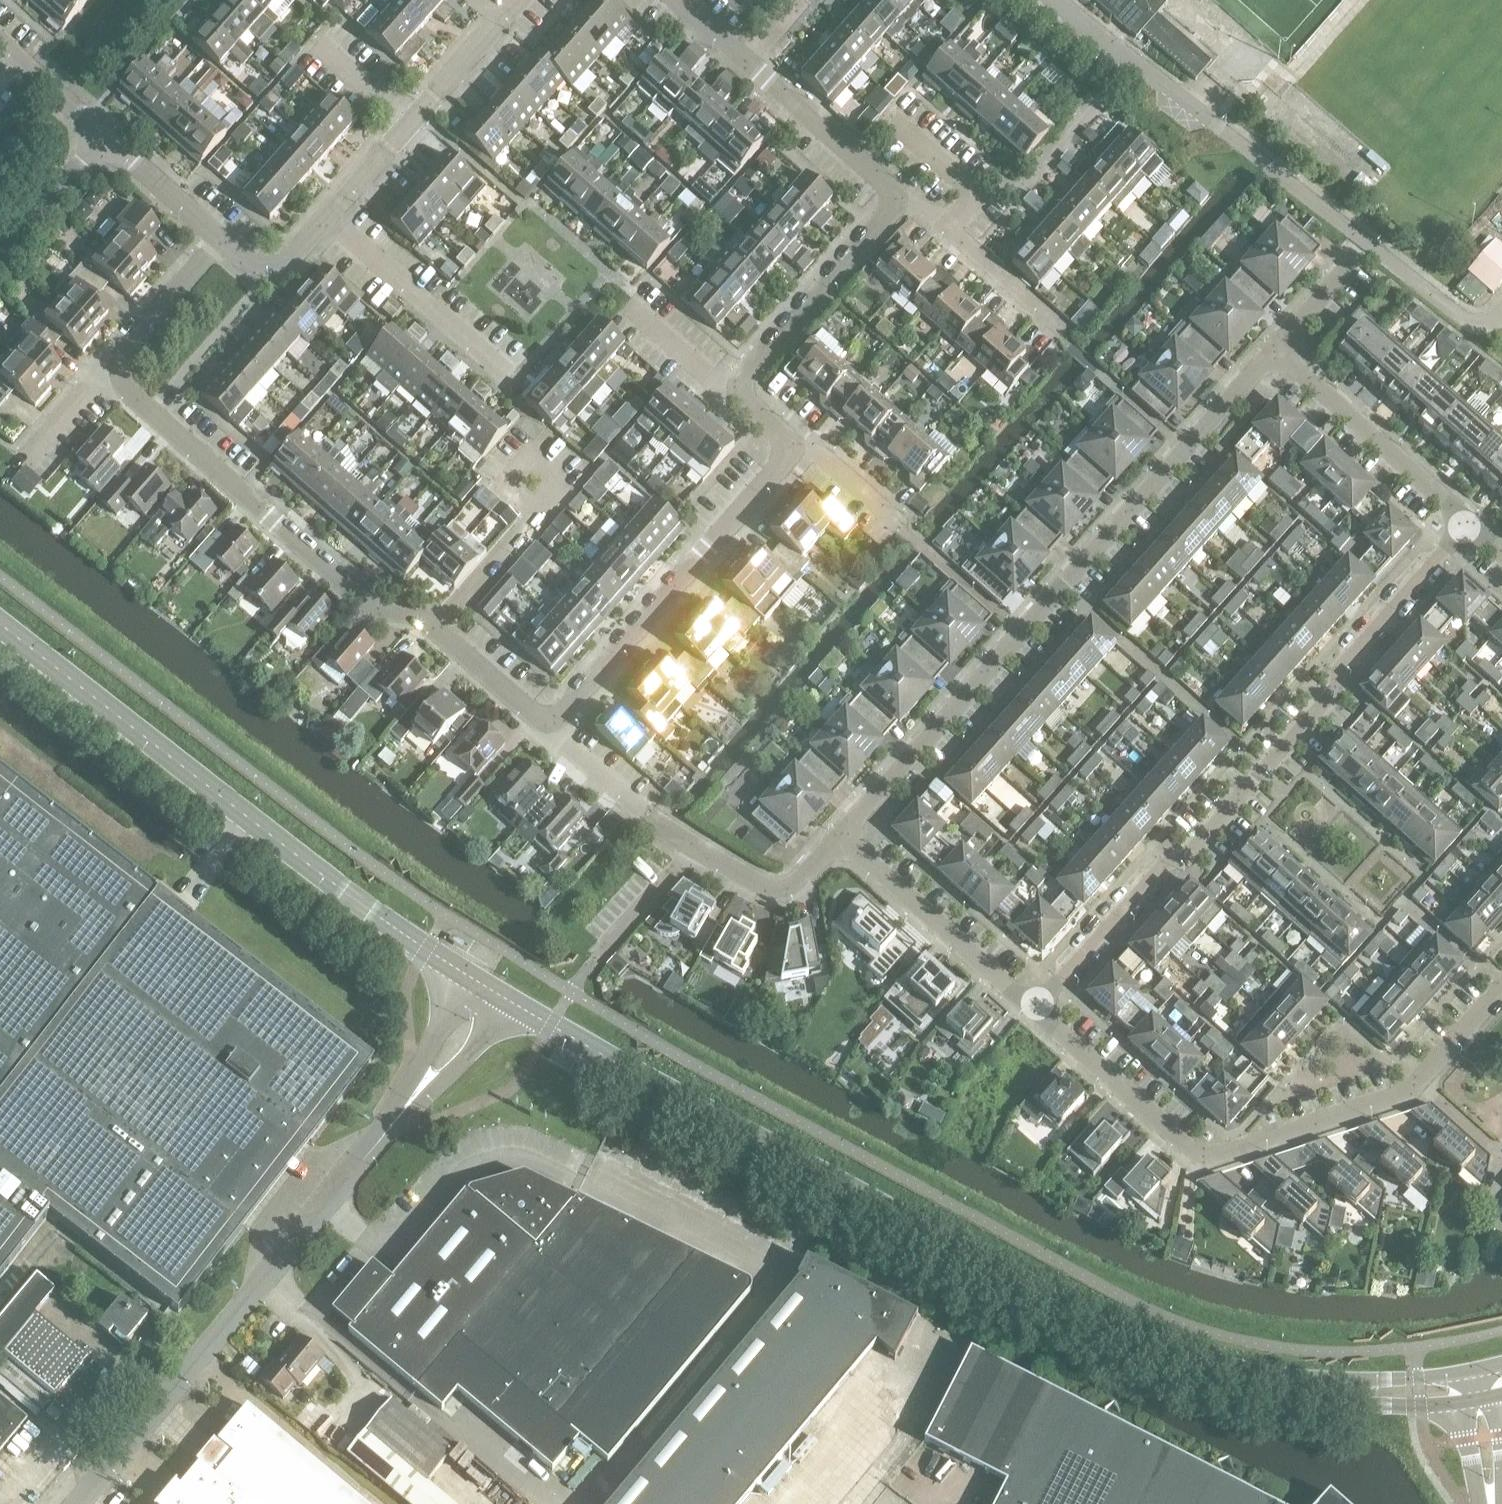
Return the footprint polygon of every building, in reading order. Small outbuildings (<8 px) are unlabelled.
[(29,2),(45,16),(59,0),(31,0),(29,2)] [(45,16),(62,31),(90,0),(59,0),(45,16)] [(245,0),(224,0),(223,2),(227,5),(223,10),(249,33),(258,23),(276,39),(282,33),(274,26),(245,0)] [(274,26),(279,21),(268,11),(278,0),(245,0),(274,26)] [(396,0),(394,0),(380,15),(421,52),(427,45),(416,36),(425,26),(396,0)] [(428,0),(396,0),(425,26),(434,15),(445,24),(450,19),(428,0)] [(450,19),(455,13),(444,4),(447,0),(428,0),(450,19)] [(606,0),(600,0),(588,14),(616,39),(631,22),(606,0)] [(878,0),(865,0),(868,3),(859,12),(886,35),(900,19),(878,0)] [(911,0),(878,0),(900,19),(906,25),(909,21),(912,21),(916,16),(916,13),(920,8),(914,3),(911,0)] [(1164,8),(1169,3),(1166,0),(1094,0),(1138,38),(1143,32),(1197,80),(1213,62),(1159,14),(1164,8)] [(249,33),(223,10),(219,14),(215,11),(204,23),(245,59),(250,54),(239,44),(249,33)] [(886,35),(859,12),(850,22),(841,14),(835,20),(871,52),(886,35)] [(616,39),(588,14),(573,30),(602,55),(616,39)] [(421,52),(380,15),(365,32),(395,59),(406,47),(417,57),(421,52)] [(959,27),(950,18),(942,27),(951,36),(959,27)] [(871,52),(835,20),(830,26),(839,35),(830,45),(857,68),(871,52)] [(245,59),(204,23),(194,35),(198,38),(193,43),(220,67),(230,55),(240,65),(245,59)] [(602,55),(573,30),(559,46),(587,71),(602,55)] [(931,47),(937,52),(945,43),(939,38),(931,47)] [(662,49),(654,42),(649,48),(650,49),(640,60),(647,67),(662,49)] [(291,43),(270,67),(279,74),(299,50),(291,43)] [(857,68),(830,45),(822,55),(812,46),(807,53),(848,90),(863,73),(857,68)] [(587,71),(559,46),(545,62),(538,55),(537,56),(573,87),(587,71)] [(665,56),(642,82),(658,97),(699,51),(693,46),(676,65),(665,56)] [(931,47),(916,63),(922,68),(937,52),(931,47)] [(950,47),(927,74),(923,78),(940,93),(944,88),(975,53),(969,48),(961,57),(950,47)] [(699,51),(658,97),(652,104),(668,119),(675,111),(698,85),(688,76),(706,56),(699,51)] [(848,90),(807,53),(801,59),(811,67),(801,78),(828,101),(834,106),(848,90)] [(975,53),(944,88),(959,102),(960,103),(983,77),(973,68),(982,59),(975,53)] [(573,87),(537,56),(523,72),(552,97),(565,82),(572,88),(573,87)] [(913,79),(921,70),(911,61),(903,70),(913,79)] [(143,62),(120,88),(126,93),(122,96),(134,107),(170,66),(165,62),(155,72),(143,62)] [(299,81),(305,74),(295,65),(289,72),(299,81)] [(170,66),(134,107),(146,118),(150,114),(154,118),(177,92),(166,82),(176,71),(170,66)] [(983,77),(960,103),(959,102),(955,107),(972,121),(976,117),(1008,82),(1007,81),(1014,73),(1009,68),(993,86),(983,77)] [(625,75),(633,83),(638,77),(630,69),(625,75)] [(552,97),(523,72),(509,89),(537,114),(552,97)] [(698,85),(675,111),(691,126),(732,79),(726,73),(708,94),(698,85)] [(619,81),(628,89),(633,83),(625,75),(619,81)] [(732,79),(691,126),(685,133),(701,147),(707,140),(730,114),(720,105),(739,84),(732,79)] [(894,100),(907,85),(901,79),(887,94),(894,100)] [(1008,82),(976,117),(992,132),(1016,105),(1006,97),(1014,87),(1008,82)] [(177,92),(154,118),(158,121),(155,125),(167,136),(211,86),(210,85),(202,95),(197,90),(188,101),(177,92)] [(211,86),(167,136),(179,147),(182,143),(187,147),(210,121),(199,111),(208,100),(216,91),(211,86)] [(537,114),(509,89),(495,105),(523,130),(537,114)] [(281,101),(271,92),(265,99),(275,108),(281,101)] [(328,95),(313,112),(343,138),(358,121),(328,95)] [(873,110),(880,116),(893,101),(887,95),(873,110)] [(1016,105),(992,132),(1009,146),(1040,110),(1048,100),(1043,95),(1026,114),(1016,105)] [(593,105),(601,112),(607,106),(599,98),(593,105)] [(275,108),(265,99),(260,105),(270,114),(275,108)] [(523,130),(495,105),(480,121),(509,146),(523,130)] [(588,110),(597,118),(601,112),(593,105),(588,110)] [(879,117),(869,108),(860,119),(870,127),(879,117)] [(1040,110),(1009,146),(1025,161),(1049,135),(1038,125),(1046,116),(1040,110)] [(343,138),(313,112),(299,129),(328,155),(343,138)] [(730,114),(707,140),(723,154),(755,118),(749,113),(740,123),(730,114)] [(584,115),(570,131),(559,143),(568,151),(593,123),(584,115)] [(717,162),(734,177),(763,143),(753,134),(761,124),(755,118),(723,154),(717,162)] [(210,121),(187,147),(191,150),(187,154),(200,166),(227,136),(226,135),(236,124),(230,119),(220,130),(210,121)] [(509,146),(480,121),(465,138),(494,163),(509,146)] [(252,133),(243,125),(236,132),(246,141),(252,133)] [(328,155),(299,129),(285,145),(314,171),(328,155)] [(246,141),(236,132),(231,138),(241,146),(246,141)] [(1110,136),(1104,142),(1148,181),(1163,164),(1129,134),(1119,144),(1110,136)] [(1148,181),(1104,142),(1094,154),(1097,158),(1094,162),(1131,195),(1145,179),(1148,182),(1148,181)] [(314,171),(285,145),(270,161),(300,187),(314,171)] [(643,167),(653,158),(640,146),(631,155),(643,167)] [(575,151),(547,183),(564,198),(596,162),(589,157),(586,160),(575,151)] [(536,170),(544,178),(559,161),(550,153),(536,170)] [(449,156),(434,173),(463,198),(478,181),(449,156)] [(207,165),(217,173),(223,167),(213,158),(207,165)] [(300,187),(270,161),(256,177),(285,203),(300,187)] [(596,162),(564,198),(580,213),(603,186),(593,178),(602,168),(596,162)] [(1131,195),(1094,162),(1091,165),(1087,162),(1076,175),(1111,206),(1112,206),(1117,211),(1131,195)] [(526,199),(539,183),(544,178),(536,170),(531,175),(517,191),(526,199)] [(463,198),(434,173),(420,190),(448,215),(463,198)] [(1111,206),(1076,175),(1070,181),(1080,189),(1071,199),(1097,222),(1111,206)] [(285,203),(256,177),(241,194),(270,220),(285,203)] [(712,202),(720,192),(701,177),(693,186),(712,202)] [(807,177),(792,193),(827,225),(833,219),(823,211),(833,200),(807,177)] [(603,186),(580,213),(597,227),(628,191),(622,186),(613,195),(603,186)] [(448,215),(420,190),(405,206),(434,231),(448,215)] [(628,191),(597,227),(593,231),(605,242),(609,238),(613,241),(636,215),(626,206),(634,196),(628,191)] [(729,192),(714,207),(731,223),(745,208),(729,192)] [(827,225),(792,193),(777,210),(803,233),(812,223),(822,232),(827,225)] [(1097,222),(1071,199),(1062,209),(1052,201),(1047,207),(1083,238),(1097,222)] [(102,243),(109,249),(141,277),(157,259),(140,243),(147,234),(157,224),(136,205),(127,216),(102,243)] [(434,231),(405,206),(390,223),(419,248),(434,231)] [(1083,238),(1047,207),(1041,213),(1051,222),(1042,231),(1068,255),(1083,238)] [(803,233),(777,210),(763,226),(808,266),(813,260),(794,243),(803,233)] [(636,215),(613,241),(629,256),(661,220),(654,214),(646,224),(636,215)] [(498,229),(504,223),(495,216),(490,222),(498,229)] [(1287,219),(1260,249),(1294,280),(1310,262),(1302,255),(1314,242),(1287,219)] [(661,220),(629,256),(646,270),(669,244),(658,235),(667,225),(661,220)] [(498,229),(490,222),(485,228),(493,235),(498,229)] [(808,266),(763,226),(749,242),(775,265),(783,256),(802,272),(808,266)] [(1068,255),(1042,231),(1033,242),(1024,233),(1018,239),(1054,271),(1068,255)] [(905,238),(893,251),(886,244),(870,263),(877,269),(875,272),(898,292),(922,264),(909,253),(915,247),(905,238)] [(1054,271),(1018,239),(1013,245),(1022,254),(1013,265),(1039,288),(1054,271)] [(1469,272),(1493,294),(1501,283),(1501,248),(1495,241),(1469,272)] [(775,265),(749,242),(734,258),(770,290),(775,284),(766,275),(775,265)] [(469,262),(475,256),(467,248),(461,255),(469,262)] [(87,260),(79,270),(99,288),(107,279),(125,295),(141,277),(109,249),(94,266),(87,260)] [(1260,249),(1235,278),(1261,301),(1271,291),(1278,297),(1294,280),(1260,249)] [(469,262),(461,255),(456,260),(465,268),(469,262)] [(770,290),(734,258),(720,275),(746,298),(754,288),(764,297),(770,290)] [(922,264),(898,292),(920,312),(950,278),(941,270),(935,276),(922,264)] [(711,267),(696,283),(752,332),(757,326),(737,308),(746,298),(720,275),(711,267)] [(55,297),(61,303),(93,331),(109,313),(91,297),(99,288),(79,270),(55,297)] [(353,295),(324,270),(309,287),(338,312),(353,295)] [(950,278),(920,312),(942,332),(967,304),(954,293),(960,286),(950,278)] [(1235,278),(1209,306),(1243,336),(1259,319),(1252,312),(1261,301),(1235,278)] [(696,283),(681,300),(716,331),(726,320),(746,338),(752,332),(696,283)] [(338,312),(309,287),(295,304),(324,329),(338,312)] [(382,311),(392,320),(402,309),(392,300),(382,311)] [(39,315),(31,323),(52,342),(59,333),(77,349),(93,331),(62,303),(61,303),(46,320),(39,315)] [(324,329),(295,304),(282,319),(274,312),(273,313),(309,345),(324,329)] [(967,304),(942,332),(965,352),(995,318),(986,309),(980,316),(967,304)] [(1191,315),(1178,329),(1211,358),(1220,347),(1228,354),(1243,336),(1209,306),(1197,320),(1191,315)] [(1421,325),(1428,316),(1418,308),(1410,317),(1421,325)] [(1351,337),(1338,352),(1355,367),(1385,333),(1359,309),(1342,329),(1351,337)] [(309,345),(273,313),(259,330),(287,355),(301,339),(308,346),(309,345)] [(1421,325),(1431,333),(1438,324),(1428,316),(1421,325)] [(995,318),(965,352),(987,372),(1012,344),(999,332),(1004,326),(995,318)] [(600,322),(584,339),(610,362),(619,352),(628,361),(634,354),(624,345),(625,344),(600,322)] [(52,342),(31,323),(7,350),(14,356),(46,384),(61,367),(44,351),(52,342)] [(407,334),(410,336),(419,344),(427,335),(415,325),(407,334)] [(883,335),(891,341),(898,334),(890,327),(883,335)] [(372,342),(377,336),(369,329),(363,335),(372,342)] [(1211,358),(1178,329),(1165,343),(1171,348),(1159,363),(1193,393),(1208,375),(1201,369),(1211,358)] [(287,355),(259,330),(245,346),(273,371),(287,355)] [(408,345),(392,330),(360,366),(377,381),(383,373),(408,345)] [(823,330),(812,343),(805,336),(789,354),(796,361),(784,374),(794,383),(799,377),(812,388),(837,360),(836,360),(845,350),(823,330)] [(1385,333),(1355,367),(1371,381),(1401,347),(1385,333)] [(1445,344),(1465,360),(1473,351),(1452,334),(1445,344)] [(372,342),(363,335),(358,341),(366,348),(372,342)] [(610,362),(584,339),(570,355),(605,386),(611,380),(602,372),(610,362)] [(1012,344),(987,372),(1010,392),(1040,358),(1031,350),(1025,356),(1012,344)] [(400,388),(425,359),(408,345),(383,373),(400,388)] [(273,371),(245,346),(230,362),(259,387),(273,371)] [(364,351),(358,346),(351,353),(357,358),(364,351)] [(1401,347),(1371,381),(1387,396),(1417,361),(1401,347)] [(880,357),(890,366),(897,357),(888,349),(880,357)] [(452,373),(459,364),(447,353),(440,362),(452,373)] [(605,386),(570,355),(556,371),(581,394),(591,402),(605,386)] [(9,398),(5,395),(12,387),(30,402),(46,384),(14,356),(0,372),(0,408),(9,398)] [(441,374),(425,359),(400,388),(416,402),(441,374)] [(837,360),(812,388),(825,400),(820,405),(830,414),(859,380),(837,360)] [(343,375),(348,369),(340,361),(335,367),(343,375)] [(1417,361),(1387,396),(1403,410),(1433,376),(1417,361)] [(1489,379),(1496,369),(1486,361),(1479,371),(1489,379)] [(259,387),(230,362),(216,378),(244,403),(259,387)] [(1132,393),(1158,417),(1170,404),(1177,411),(1193,393),(1159,363),(1132,393)] [(903,374),(913,382),(919,374),(910,366),(903,374)] [(936,382),(943,374),(934,366),(927,374),(936,382)] [(343,375),(335,367),(329,373),(338,381),(343,375)] [(1499,387),(1501,383),(1501,374),(1496,369),(1489,379),(1499,387)] [(581,394),(556,371),(541,388),(577,419),(582,413),(572,404),(581,394)] [(458,388),(441,374),(416,402),(432,416),(458,388)] [(663,381),(658,376),(649,385),(655,390),(663,381)] [(1433,376),(1403,410),(1419,424),(1450,390),(1433,376)] [(244,403),(216,378),(201,395),(236,426),(250,409),(244,403)] [(859,380),(830,414),(839,422),(844,416),(857,428),(882,400),(859,380)] [(484,401),(492,393),(480,382),(472,391),(484,401)] [(951,392),(960,400),(969,389),(960,382),(951,392)] [(645,414),(636,424),(653,438),(684,402),(667,387),(644,414),(645,414)] [(449,431),(474,402),(458,388),(432,416),(449,431)] [(577,419),(541,388),(526,405),(552,428),(562,417),(571,425),(577,419)] [(935,389),(927,397),(932,402),(939,401),(943,396),(935,389)] [(1450,390),(1419,424),(1435,439),(1466,405),(1450,390)] [(314,407),(320,401),(312,394),(306,400),(314,407)] [(1110,406),(1116,411),(1096,432),(1130,463),(1146,445),(1139,439),(1150,426),(1118,397),(1110,406)] [(644,405),(635,398),(628,406),(636,413),(644,405)] [(314,407),(306,400),(301,405),(309,413),(314,407)] [(882,400),(857,428),(870,439),(865,445),(874,454),(904,420),(882,400)] [(465,445),(490,416),(474,402),(449,431),(465,445)] [(684,402),(653,438),(669,453),(678,443),(701,417),(684,402)] [(1466,405),(1435,439),(1451,453),(1482,419),(1466,405)] [(636,413),(628,406),(619,416),(627,423),(636,413)] [(1251,467),(1270,445),(1274,448),(1280,448),(1277,408),(1272,408),(1234,451),(1251,467)] [(1282,408),(1277,408),(1280,448),(1284,447),(1287,444),(1308,462),(1323,444),(1282,408)] [(512,426),(519,417),(513,412),(506,420),(512,426)] [(252,431),(262,440),(274,425),(263,416),(252,431)] [(482,460),(507,432),(490,416),(465,445),(482,460)] [(701,417),(678,443),(688,452),(679,461),(686,467),(717,431),(701,417)] [(1482,419),(1451,453),(1468,467),(1498,433),(1482,419)] [(904,420),(874,454),(884,462),(889,456),(902,467),(927,440),(924,437),(925,433),(919,428),(916,430),(904,420)] [(275,462),(272,466),(288,481),(315,450),(305,441),(314,432),(307,426),(299,436),(298,435),(275,461),(275,462)] [(286,440),(291,433),(283,426),(277,432),(286,440)] [(606,426),(598,436),(608,445),(616,436),(606,426)] [(108,467),(124,448),(104,431),(79,459),(95,473),(86,483),(99,493),(115,474),(108,467)] [(717,431),(686,467),(703,482),(734,446),(717,431)] [(286,440),(277,432),(273,438),(281,445),(286,440)] [(1096,432),(1071,461),(1098,485),(1107,474),(1115,480),(1130,463),(1096,432)] [(1468,467),(1484,482),(1501,461),(1501,437),(1498,433),(1468,467)] [(927,440),(902,467),(915,479),(910,485),(920,494),(950,460),(927,440)] [(1340,459),(1323,444),(1308,462),(1302,469),(1318,484),(1340,459)] [(628,455),(617,445),(610,452),(622,463),(628,455)] [(588,447),(582,454),(593,463),(599,456),(588,447)] [(315,450),(288,481),(304,495),(340,455),(334,449),(325,459),(315,450)] [(340,455),(304,495),(321,509),(348,479),(338,470),(346,460),(340,455)] [(1340,459),(1318,484),(1334,498),(1356,474),(1340,459)] [(634,474),(640,467),(632,460),(627,467),(634,474)] [(1236,460),(1221,476),(1246,498),(1261,482),(1236,460)] [(1071,461),(1046,489),(1080,520),(1095,502),(1088,495),(1098,485),(1071,461)] [(1484,482),(1500,496),(1501,494),(1501,461),(1484,482)] [(35,477),(24,467),(15,478),(25,487),(35,477)] [(145,516),(169,488),(147,468),(131,487),(121,478),(101,501),(117,515),(129,501),(145,516)] [(1275,473),(1269,481),(1281,492),(1288,484),(1275,473)] [(1356,474),(1334,498),(1350,513),(1367,494),(1368,494),(1373,489),(1356,474)] [(1246,498),(1221,476),(1207,492),(1232,514),(1246,498)] [(348,479),(321,509),(337,524),(372,483),(366,478),(358,488),(348,479)] [(454,494),(461,500),(472,488),(465,481),(454,494)] [(651,489),(658,495),(664,489),(657,482),(651,489)] [(372,483),(337,524),(353,538),(380,507),(370,499),(379,489),(372,483)] [(1288,484),(1281,492),(1291,501),(1298,493),(1288,484)] [(581,492),(589,499),(596,491),(588,485),(581,492)] [(1046,489),(1020,517),(1047,541),(1057,531),(1064,537),(1080,520),(1046,489)] [(484,490),(477,497),(487,506),(494,499),(484,490)] [(1232,514),(1207,492),(1192,508),(1217,531),(1232,514)] [(189,545),(217,513),(194,493),(185,503),(176,495),(140,537),(154,550),(172,530),(189,545)] [(570,505),(577,512),(588,500),(581,493),(570,505)] [(1409,531),(1368,494),(1367,494),(1350,513),(1351,513),(1352,512),(1373,530),(1370,534),(1370,538),(1409,536),(1409,531)] [(803,495),(786,513),(818,542),(834,524),(841,530),(849,520),(828,501),(820,510),(803,495)] [(675,498),(670,505),(677,511),(683,505),(675,498)] [(517,518),(501,502),(494,510),(510,525),(517,518)] [(636,505),(631,511),(670,546),(685,529),(655,502),(645,513),(636,505)] [(1311,505),(1304,513),(1314,521),(1320,514),(1311,505)] [(380,507),(353,538),(369,552),(405,512),(399,506),(390,516),(380,507)] [(1217,531),(1192,508),(1178,525),(1203,547),(1217,531)] [(670,546),(631,511),(625,518),(634,526),(626,536),(656,562),(670,546)] [(405,512),(369,552),(386,567),(413,536),(403,527),(411,517),(405,512)] [(818,542),(786,513),(771,531),(788,546),(780,555),(801,575),(809,565),(803,559),(818,542)] [(1320,514),(1314,521),(1323,530),(1330,522),(1320,514)] [(1020,517),(995,546),(1029,576),(1045,559),(1037,552),(1047,541),(1020,517)] [(1277,527),(1285,534),(1294,524),(1286,517),(1277,527)] [(570,527),(561,519),(555,525),(564,533),(570,527)] [(444,531),(436,540),(428,549),(429,550),(422,559),(438,573),(461,546),(469,537),(453,522),(445,532),(444,531)] [(1203,547),(1178,525),(1163,541),(1188,563),(1203,547)] [(553,527),(543,538),(550,545),(560,533),(553,527)] [(1269,537),(1276,544),(1285,534),(1277,527),(1269,537)] [(189,560),(193,564),(188,570),(196,577),(201,571),(204,573),(218,559),(234,573),(258,547),(237,528),(225,541),(214,532),(189,560)] [(1290,538),(1297,545),(1306,535),(1298,528),(1290,538)] [(1337,528),(1330,536),(1334,540),(1330,544),(1339,552),(1349,540),(1337,528)] [(413,536),(386,567),(402,581),(406,577),(407,577),(422,559),(429,550),(428,549),(436,540),(431,535),(423,545),(413,536)] [(656,562),(626,536),(617,546),(607,537),(602,543),(641,578),(656,562)] [(1409,536),(1370,538),(1370,544),(1374,547),(1356,567),(1373,582),(1410,541),(1409,536)] [(461,546),(438,573),(455,588),(487,552),(469,537),(461,546)] [(1281,548),(1288,554),(1297,545),(1290,538),(1281,548)] [(1188,563),(1163,541),(1149,557),(1174,580),(1188,563)] [(641,578),(602,543),(596,550),(606,558),(597,568),(627,595),(641,578)] [(538,544),(529,554),(536,561),(545,551),(538,544)] [(962,571),(994,600),(1006,587),(1013,594),(1029,576),(995,546),(982,560),(976,555),(962,571)] [(755,549),(739,567),(771,596),(787,578),(793,584),(801,575),(780,555),(772,564),(755,549)] [(1249,559),(1256,566),(1265,557),(1257,550),(1249,559)] [(1174,580),(1149,557),(1134,573),(1159,596),(1174,580)] [(1240,569),(1248,576),(1256,566),(1249,559),(1240,569)] [(514,571),(521,576),(529,566),(523,560),(514,571)] [(1348,560),(1333,577),(1358,599),(1373,582),(1356,567),(1355,567),(1348,560)] [(1261,570),(1268,577),(1277,567),(1269,561),(1261,570)] [(270,613),(298,583),(275,562),(255,584),(247,576),(228,596),(237,605),(248,593),(270,613)] [(771,596),(739,567),(723,585),(740,600),(732,609),(754,628),(762,619),(755,613),(771,596)] [(627,595),(597,568),(588,578),(579,570),(573,576),(613,611),(627,595)] [(1252,580),(1260,587),(1268,577),(1261,570),(1252,580)] [(1159,596),(1134,573),(1120,590),(1145,612),(1159,596)] [(489,617),(518,583),(509,575),(479,608),(489,617)] [(613,611),(573,576),(568,582),(577,591),(568,601),(598,627),(613,611)] [(1358,599),(1333,577),(1319,593),(1344,615),(1358,599)] [(944,603),(931,617),(965,648),(981,630),(973,623),(985,611),(952,582),(938,598),(944,603)] [(1220,592),(1227,598),(1236,589),(1228,582),(1220,592)] [(1462,583),(1464,622),(1469,622),(1472,618),(1493,637),(1501,627),(1501,614),(1467,582),(1462,583)] [(1457,583),(1420,624),(1437,640),(1455,619),(1459,622),(1464,622),(1462,583),(1457,583)] [(1145,612),(1120,590),(1105,606),(1130,628),(1145,612)] [(1211,601),(1219,608),(1227,598),(1220,592),(1211,601)] [(1232,603),(1239,609),(1248,600),(1241,593),(1232,603)] [(1344,615),(1319,593),(1304,609),(1329,631),(1344,615)] [(277,640),(281,635),(297,649),(300,649),(334,612),(316,596),(299,615),(290,607),(268,632),(277,640)] [(598,627),(568,601),(560,611),(550,602),(544,609),(584,644),(598,627)] [(707,603),(691,621),(723,649),(738,632),(745,638),(754,628),(732,609),(724,618),(707,603)] [(1223,612),(1231,619),(1239,609),(1232,603),(1223,612)] [(584,644),(544,609),(539,615),(549,623),(539,633),(569,660),(584,644)] [(1329,631),(1304,609),(1290,625),(1315,648),(1329,631)] [(1191,624),(1199,631),(1207,621),(1200,614),(1191,624)] [(913,626),(900,640),(932,670),(942,659),(949,665),(965,648),(931,617),(919,631),(913,626)] [(723,649),(691,621),(675,639),(693,654),(685,663),(706,682),(714,673),(707,668),(723,649)] [(1091,622),(1077,638),(1102,660),(1116,644),(1091,622)] [(1182,634),(1190,640),(1199,631),(1191,624),(1182,634)] [(1444,646),(1437,640),(1420,624),(1405,640),(1430,662),(1444,646)] [(1203,635),(1211,641),(1219,632),(1212,625),(1203,635)] [(1315,648),(1290,625),(1275,642),(1300,664),(1315,648)] [(1493,637),(1491,638),(1501,647),(1501,627),(1493,637)] [(312,662),(321,671),(339,686),(347,677),(372,648),(355,632),(339,651),(329,643),(312,662)] [(569,660),(539,633),(531,643),(522,635),(516,641),(525,650),(525,651),(554,677),(569,660)] [(1194,644),(1202,651),(1211,641),(1203,635),(1194,644)] [(1102,660),(1077,638),(1062,654),(1087,677),(1102,660)] [(905,646),(880,674),(914,705),(930,687),(923,680),(932,670),(900,640),(899,641),(905,646)] [(1430,662),(1405,640),(1391,657),(1415,678),(1430,662)] [(1300,664),(1275,642),(1261,658),(1286,680),(1300,664)] [(1471,662),(1478,654),(1466,642),(1465,643),(1466,659),(1467,658),(1471,662)] [(1466,659),(1465,643),(1454,655),(1463,662),(1466,659)] [(1166,652),(1157,661),(1165,668),(1174,658),(1166,652)] [(1087,677),(1062,654),(1048,670),(1073,693),(1087,677)] [(429,680),(430,679),(404,656),(384,678),(375,670),(359,688),(376,704),(386,693),(401,706),(426,677),(429,680)] [(660,657),(644,675),(676,703),(691,686),(697,692),(706,682),(685,663),(677,672),(660,657)] [(1415,678),(1391,657),(1376,673),(1409,703),(1410,702),(1401,694),(1415,678)] [(1286,680),(1261,658),(1246,674),(1271,696),(1286,680)] [(1487,676),(1494,669),(1484,660),(1478,668),(1487,676)] [(1178,662),(1170,672),(1177,679),(1186,669),(1178,662)] [(1497,685),(1501,679),(1501,676),(1494,669),(1487,676),(1497,685)] [(1073,693),(1048,670),(1033,687),(1058,709),(1073,693)] [(1147,689),(1156,679),(1148,672),(1139,682),(1147,689)] [(1409,703),(1376,673),(1361,690),(1394,720),(1409,703)] [(850,697),(849,697),(882,726),(891,716),(899,722),(914,705),(880,674),(856,702),(850,697)] [(1271,696),(1246,674),(1232,690),(1257,713),(1271,696)] [(676,703),(644,675),(628,693),(645,708),(637,717),(659,736),(666,727),(660,721),(676,703)] [(1464,694),(1468,697),(1477,688),(1470,681),(1461,691),(1464,694)] [(1159,700),(1168,690),(1160,683),(1151,693),(1159,700)] [(1058,709),(1033,687),(1019,703),(1044,725),(1058,709)] [(1141,696),(1133,689),(1124,699),(1132,706),(1141,696)] [(1257,713),(1232,690),(1217,706),(1242,729),(1257,713)] [(434,746),(452,727),(457,732),(466,721),(461,717),(466,710),(445,691),(434,704),(424,695),(390,733),(401,742),(414,728),(434,746)] [(1474,703),(1479,707),(1482,710),(1490,700),(1483,693),(1474,703)] [(1471,700),(1468,697),(1464,694),(1456,703),(1463,710),(1471,700)] [(882,726),(849,697),(836,711),(842,717),(830,731),(864,761),(880,744),(872,737),(882,726)] [(1153,707),(1145,700),(1136,710),(1144,716),(1153,707)] [(1471,700),(1463,710),(1470,716),(1479,707),(1474,703),(1471,700)] [(1044,725),(1019,703),(1004,719),(1029,742),(1044,725)] [(1380,715),(1370,706),(1364,714),(1373,722),(1380,715)] [(649,746),(659,736),(637,717),(629,726),(612,711),(596,729),(628,758),(643,741),(649,746)] [(1121,718),(1113,712),(1104,721),(1112,728),(1121,718)] [(1439,730),(1445,735),(1450,739),(1458,729),(1444,717),(1435,726),(1432,723),(1423,733),(1431,740),(1439,730)] [(1029,742),(1004,719),(990,735),(1015,758),(1029,742)] [(1112,728),(1104,721),(1096,731),(1103,738),(1112,728)] [(1133,729),(1125,722),(1116,732),(1124,739),(1133,729)] [(1228,744),(1203,722),(1189,738),(1214,760),(1228,744)] [(319,723),(311,733),(317,738),(325,728),(319,723)] [(477,775),(505,745),(483,725),(455,756),(477,775)] [(1397,743),(1403,735),(1393,727),(1387,734),(1397,743)] [(830,731),(805,759),(831,783),(841,772),(848,779),(864,761),(830,731)] [(1330,771),(1337,777),(1365,746),(1348,731),(1318,765),(1328,773),(1330,771)] [(1124,739),(1116,732),(1108,742),(1115,749),(1124,739)] [(1015,758),(990,735),(975,752),(1000,774),(1015,758)] [(1406,751),(1413,744),(1403,735),(1397,743),(1406,751)] [(1453,742),(1450,739),(1445,735),(1437,745),(1444,752),(1453,742)] [(1214,760),(1189,738),(1174,754),(1199,776),(1214,760)] [(1092,751),(1084,744),(1076,753),(1083,760),(1092,751)] [(1365,746),(1337,777),(1344,784),(1342,786),(1351,794),(1381,760),(1365,746)] [(1000,774),(975,752),(961,768),(986,790),(1000,774)] [(1083,760),(1076,753),(1067,763),(1075,770),(1083,760)] [(1199,776),(1174,754),(1160,771),(1185,793),(1199,776)] [(1104,761),(1096,755),(1088,764),(1095,771),(1104,761)] [(1429,772),(1435,764),(1426,756),(1419,763),(1429,772)] [(805,759),(779,788),(813,818),(829,800),(821,794),(831,783),(805,759)] [(1381,760),(1351,794),(1367,808),(1397,774),(1381,760)] [(1490,773),(1481,765),(1480,766),(1501,785),(1501,760),(1490,773)] [(504,817),(519,830),(547,799),(537,789),(541,785),(537,781),(544,773),(535,765),(533,768),(526,762),(508,781),(504,777),(493,789),(497,793),(495,796),(510,810),(504,817)] [(1095,771),(1088,764),(1079,774),(1087,781),(1095,771)] [(1438,780),(1445,773),(1435,764),(1429,772),(1438,780)] [(1480,766),(1465,783),(1498,812),(1501,808),(1501,785),(1480,766)] [(0,1092),(24,1038),(39,1044),(51,1028),(76,969),(91,975),(109,952),(107,951),(131,901),(144,907),(157,890),(0,768),(0,1093),(0,1092)] [(986,790),(961,768),(946,784),(971,807),(986,790)] [(1185,793),(1160,771),(1145,787),(1170,809),(1185,793)] [(1397,774),(1367,808),(1376,816),(1378,814),(1385,820),(1413,789),(1397,774)] [(1063,783),(1055,776),(1047,786),(1054,793),(1063,783)] [(471,809),(467,805),(484,787),(474,778),(455,799),(465,808),(457,817),(464,824),(474,812),(471,809)] [(904,823),(901,831),(938,829),(938,824),(934,821),(954,799),(937,784),(904,823)] [(1468,793),(1458,784),(1451,792),(1461,800),(1468,793)] [(1054,793),(1047,786),(1038,795),(1046,802),(1054,793)] [(1075,794),(1067,787),(1059,797),(1066,803),(1075,794)] [(1170,809),(1145,787),(1131,803),(1156,825),(1170,809)] [(752,818),(779,842),(790,829),(798,836),(813,818),(779,788),(752,818)] [(1413,789),(1385,820),(1393,827),(1390,829),(1399,837),(1429,803),(1413,789)] [(1468,793),(1461,800),(1470,809),(1477,802),(1468,793)] [(1066,803),(1059,797),(1050,806),(1058,813),(1066,803)] [(556,807),(547,799),(519,830),(531,842),(537,835),(553,849),(555,847),(556,848),(568,835),(567,834),(583,816),(578,811),(581,807),(572,799),(566,805),(561,801),(556,807)] [(451,818),(461,807),(454,801),(445,812),(451,818)] [(1156,825),(1131,803),(1116,819),(1141,842),(1156,825)] [(1429,803),(1399,837),(1408,845),(1410,842),(1418,849),(1446,818),(1429,803)] [(1026,825),(1034,815),(1027,808),(1018,818),(1026,825)] [(608,836),(622,820),(610,810),(596,826),(608,836)] [(1489,812),(1480,822),(1488,828),(1496,819),(1489,812)] [(971,814),(964,822),(977,833),(984,826),(971,814)] [(1026,825),(1018,818),(1009,828),(1017,834),(1026,825)] [(1446,818),(1418,849),(1425,855),(1423,858),(1432,866),(1462,832),(1446,818)] [(1047,826),(1039,819),(1030,829),(1038,835),(1047,826)] [(1141,842),(1116,819),(1102,836),(1127,858),(1141,842)] [(984,826),(977,833),(987,842),(993,834),(984,826)] [(766,853),(774,841),(753,827),(746,839),(766,853)] [(938,829),(901,831),(899,836),(941,874),(957,856),(956,856),(935,838),(938,834),(938,829)] [(1038,835),(1030,829),(1021,838),(1029,845),(1038,835)] [(1258,832),(1244,848),(1228,865),(1245,880),(1273,849),(1265,843),(1268,840),(1258,832)] [(1478,839),(1470,833),(1462,843),(1469,849),(1478,839)] [(1127,858),(1102,836),(1087,852),(1112,874),(1127,858)] [(1006,846),(1000,854),(1009,862),(1016,854),(1006,846)] [(957,856),(941,874),(957,888),(979,864),(962,849),(956,856),(957,856)] [(1273,849),(1245,880),(1261,895),(1291,861),(1282,853),(1280,856),(1273,849)] [(550,878),(566,860),(557,852),(541,869),(550,878)] [(1112,874),(1087,852),(1073,868),(1098,890),(1112,874)] [(1016,854),(1009,862),(1019,871),(1026,863),(1016,854)] [(1457,862),(1450,856),(1441,865),(1449,872),(1457,862)] [(1498,858),(1484,874),(1501,890),(1501,861),(1498,858)] [(1291,861),(1261,895),(1277,909),(1307,875),(1291,861)] [(979,864),(957,888),(974,902),(995,878),(979,864)] [(1449,872),(1441,865),(1433,874),(1440,881),(1449,872)] [(1098,890),(1073,868),(1058,885),(1066,891),(1083,907),(1098,890)] [(1032,869),(1025,877),(1038,888),(1049,876),(1041,869),(1037,873),(1032,869)] [(1484,874),(1469,890),(1501,919),(1501,890),(1484,874)] [(1307,875),(1277,909),(1293,924),(1321,892),(1314,886),(1316,883),(1307,875)] [(995,878),(974,902),(990,917),(995,912),(995,911),(1010,894),(1010,895),(1012,893),(995,878)] [(1222,891),(1213,882),(1206,890),(1216,899),(1222,891)] [(1189,883),(1174,900),(1207,929),(1222,913),(1189,883)] [(1428,895),(1421,888),(1412,898),(1420,904),(1428,895)] [(664,912),(654,929),(657,932),(665,935),(673,935),(681,932),(695,940),(716,903),(691,889),(682,905),(672,899),(658,907),(664,912)] [(0,1093),(0,1210),(33,1236),(51,1213),(178,1312),(375,1059),(157,890),(144,907),(131,901),(107,951),(109,952),(91,975),(76,969),(51,1028),(39,1044),(24,1038),(0,1092),(0,1093)] [(1469,890),(1455,906),(1486,934),(1492,927),(1495,929),(1501,921),(1501,919),(1469,890)] [(1044,909),(1039,909),(1042,948),(1047,948),(1083,907),(1066,891),(1048,912),(1044,909)] [(1321,892),(1293,924),(1309,938),(1339,904),(1330,896),(1328,899),(1321,892)] [(895,938),(872,917),(877,912),(884,917),(860,894),(832,925),(873,961),(868,968),(883,982),(905,958),(890,944),(895,938)] [(1031,913),(1010,895),(1010,894),(995,911),(995,912),(1037,948),(1042,948),(1039,909),(1034,909),(1031,913)] [(1207,929),(1174,900),(1159,916),(1184,937),(1198,922),(1206,930),(1207,929)] [(1239,919),(1246,912),(1236,903),(1230,911),(1239,919)] [(1339,904),(1309,938),(1325,952),(1353,921),(1346,915),(1348,912),(1339,904)] [(1486,934),(1455,906),(1440,923),(1473,953),(1482,943),(1479,941),(1486,934)] [(1400,926),(1409,917),(1401,910),(1393,920),(1400,926)] [(1249,928),(1255,921),(1246,912),(1239,919),(1249,928)] [(796,919),(797,928),(788,930),(788,948),(772,950),(772,948),(771,948),(765,984),(766,984),(768,974),(789,970),(790,979),(809,976),(807,967),(820,964),(812,916),(796,919)] [(1184,937),(1159,916),(1145,932),(1169,953),(1184,937)] [(718,926),(700,957),(711,964),(714,958),(743,975),(749,963),(746,962),(757,942),(749,937),(756,926),(743,918),(735,932),(731,930),(732,927),(731,926),(728,932),(718,926)] [(1353,921),(1325,952),(1342,967),(1372,934),(1363,925),(1361,927),(1353,921)] [(1169,953),(1145,932),(1130,949),(1147,964),(1154,970),(1169,953)] [(1271,948),(1278,941),(1268,932),(1262,940),(1271,948)] [(1388,940),(1381,933),(1372,943),(1379,949),(1388,940)] [(1463,965),(1429,934),(1414,951),(1445,979),(1452,972),(1454,974),(1463,965)] [(1281,957),(1287,949),(1278,941),(1271,948),(1281,957)] [(1379,949),(1372,943),(1363,952),(1371,959),(1379,949)] [(943,953),(913,987),(904,979),(935,946),(933,944),(884,999),(885,1000),(890,995),(923,1024),(959,984),(937,963),(945,954),(943,953)] [(1093,990),(1094,995),(1133,993),(1133,988),(1129,985),(1147,964),(1130,949),(1093,990)] [(1445,979),(1414,951),(1399,967),(1433,998),(1441,989),(1439,987),(1445,979)] [(1259,958),(1252,952),(1243,961),(1247,965),(1251,968),(1259,958)] [(1243,961),(1241,959),(1232,969),(1239,975),(1247,965),(1243,961)] [(1303,977),(1310,970),(1300,961),(1294,968),(1303,977)] [(1359,972),(1352,965),(1343,975),(1351,982),(1359,972)] [(1433,998),(1399,967),(1385,983),(1419,1014),(1433,998)] [(1313,986),(1319,978),(1310,970),(1303,977),(1313,986)] [(1208,988),(1215,994),(1206,1004),(1213,1010),(1222,1001),(1219,998),(1227,988),(1213,975),(1204,985),(1201,982),(1192,991),(1200,998),(1208,988)] [(1293,976),(1278,992),(1311,1022),(1326,1005),(1293,976)] [(1153,992),(1169,991),(1173,987),(1165,979),(1153,992)] [(1419,1014),(1385,983),(1371,1000),(1402,1028),(1409,1020),(1411,1023),(1419,1014)] [(1341,993),(1333,986),(1325,996),(1332,1002),(1341,993)] [(1173,995),(1169,991),(1153,992),(1166,1003),(1173,995)] [(1311,1022),(1278,992),(1277,993),(1286,1001),(1273,1017),(1297,1038),(1311,1022)] [(1133,993),(1094,995),(1094,1000),(1135,1037),(1136,1037),(1151,1020),(1151,1019),(1130,1001),(1133,998),(1133,993)] [(1402,1028),(1371,1000),(1356,1016),(1389,1046),(1398,1037),(1396,1035),(1402,1028)] [(1180,1001),(1173,1009),(1183,1017),(1190,1010),(1180,1001)] [(981,1043),(1001,1021),(980,1002),(968,1016),(958,1007),(937,1030),(949,1040),(952,1036),(961,1045),(958,1048),(972,1059),(984,1046),(981,1043)] [(1264,1009),(1249,1025),(1258,1033),(1282,1054),(1297,1038),(1273,1017),(1264,1009)] [(1190,1010),(1183,1017),(1193,1026),(1199,1018),(1190,1010)] [(1136,1037),(1135,1037),(1130,1042),(1147,1057),(1169,1033),(1152,1018),(1151,1019),(1151,1020),(1136,1037)] [(1212,1030),(1206,1037),(1215,1046),(1222,1039),(1212,1030)] [(1169,1033),(1147,1057),(1163,1072),(1185,1048),(1169,1033)] [(1282,1054),(1258,1033),(1243,1049),(1267,1071),(1282,1054)] [(1222,1039),(1215,1046),(1228,1057),(1234,1050),(1222,1039)] [(1185,1048),(1163,1072),(1179,1086),(1195,1069),(1195,1070),(1201,1062),(1185,1048)] [(1229,1084),(1224,1084),(1226,1123),(1231,1123),(1269,1080),(1252,1065),(1232,1087),(1229,1084)] [(1056,1127),(1058,1129),(1062,1124),(1063,1124),(1085,1098),(1087,1099),(1088,1098),(1064,1077),(1058,1084),(1059,1084),(1052,1091),(1043,1083),(1055,1069),(1020,1108),(1021,1109),(1038,1123),(1045,1116),(1056,1127)] [(1216,1088),(1195,1070),(1195,1069),(1179,1086),(1221,1124),(1226,1123),(1224,1084),(1219,1084),(1216,1088)] [(1431,1105),(1428,1106),(1426,1106),(1427,1108),(1419,1117),(1442,1138),(1438,1142),(1436,1152),(1436,1157),(1439,1161),(1444,1164),(1466,1168),(1484,1184),(1482,1193),(1483,1194),(1491,1158),(1431,1105)] [(1378,1122),(1376,1123),(1373,1124),(1374,1125),(1366,1134),(1389,1155),(1386,1159),(1383,1169),(1384,1174),(1387,1178),(1391,1181),(1413,1185),(1431,1202),(1429,1211),(1431,1211),(1438,1176),(1378,1122)] [(1094,1176),(1130,1135),(1130,1134),(1129,1135),(1117,1124),(1118,1123),(1117,1123),(1103,1138),(1091,1127),(1092,1126),(1091,1125),(1067,1152),(1068,1152),(1069,1151),(1094,1174),(1093,1175),(1094,1176)] [(1326,1140),(1323,1140),(1321,1141),(1321,1142),(1313,1151),(1337,1172),(1333,1177),(1331,1187),(1331,1191),(1333,1195),(1336,1198),(1360,1203),(1379,1219),(1377,1228),(1378,1228),(1385,1193),(1326,1140)] [(1273,1157),(1271,1157),(1268,1158),(1268,1160),(1269,1159),(1261,1169),(1284,1190),(1280,1194),(1278,1203),(1278,1209),(1281,1213),(1285,1216),(1308,1220),(1326,1236),(1324,1245),(1325,1246),(1333,1210),(1273,1157)] [(1159,1222),(1160,1222),(1167,1192),(1161,1185),(1172,1173),(1158,1162),(1154,1167),(1147,1161),(1148,1159),(1147,1158),(1130,1178),(1121,1170),(1104,1189),(1118,1201),(1127,1191),(1159,1219),(1159,1222)] [(1220,1174),(1218,1175),(1215,1176),(1216,1177),(1208,1186),(1231,1207),(1227,1212),(1225,1222),(1226,1226),(1228,1230),(1232,1233),(1255,1238),(1273,1254),(1271,1263),(1273,1263),(1280,1228),(1220,1174)] [(348,1331),(442,1409),(458,1390),(554,1470),(580,1438),(607,1461),(750,1291),(752,1286),(751,1281),(747,1278),(577,1195),(571,1199),(521,1175),(464,1192),(390,1280),(373,1265),(334,1312),(352,1327),(348,1331)] [(0,1210),(0,1278),(33,1236),(0,1210)] [(1187,1262),(1193,1245),(1177,1239),(1171,1255),(1187,1262)] [(874,1349),(890,1355),(901,1344),(903,1345),(902,1347),(903,1348),(920,1316),(809,1261),(798,1278),(800,1280),(612,1503),(743,1503),(874,1349)] [(108,1384),(83,1363),(87,1358),(35,1313),(55,1289),(38,1274),(0,1318),(0,1355),(3,1352),(6,1354),(0,1361),(0,1375),(44,1411),(52,1402),(53,1404),(64,1413),(75,1422),(108,1384)] [(99,1326),(110,1336),(114,1330),(128,1342),(148,1319),(123,1298),(99,1326)] [(324,1358),(301,1338),(277,1367),(274,1364),(261,1379),(283,1399),(296,1383),(300,1386),(324,1358)] [(924,1441),(966,1462),(1013,1371),(970,1349),(969,1350),(970,1351),(924,1441)] [(966,1462),(1006,1483),(1007,1483),(1054,1392),(1013,1371),(966,1462)] [(29,1414),(0,1391),(0,1451),(29,1414)] [(1054,1392),(1007,1483),(1006,1483),(995,1503),(1273,1503),(1054,1392)] [(347,1452),(409,1503),(452,1503),(426,1482),(452,1452),(391,1400),(347,1452)] [(53,1404),(47,1412),(57,1421),(64,1413),(53,1404)] [(246,1404),(217,1440),(232,1453),(214,1475),(198,1463),(164,1503),(367,1503),(246,1404)] [(1316,1503),(1337,1503),(1324,1494),(1316,1503)]
